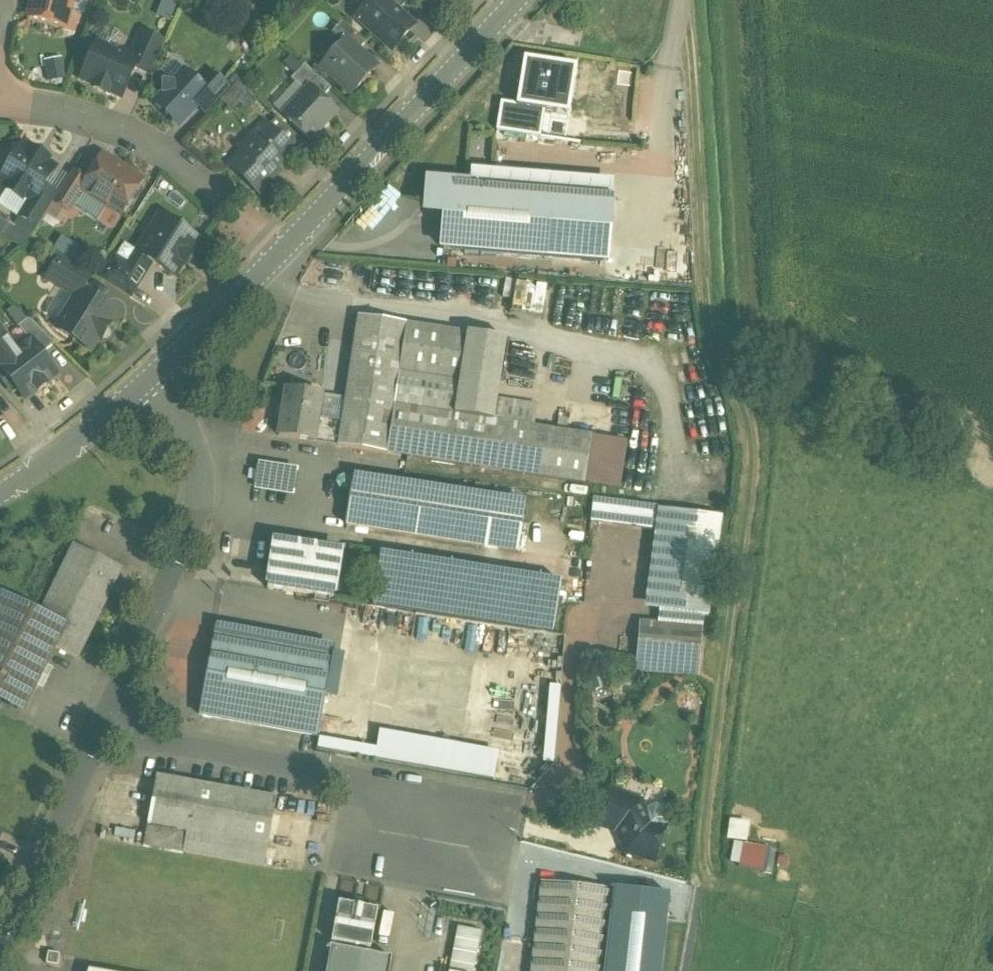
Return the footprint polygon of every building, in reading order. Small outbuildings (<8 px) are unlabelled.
[(29,18),(65,27),(72,0),(33,0),(29,18)] [(385,0),(373,0),(357,18),(393,51),(414,27),(399,13),(385,0)] [(405,0),(385,0),(399,13),(408,2),(405,0)] [(367,43),(343,22),(332,34),(344,44),(347,41),(359,52),(367,43)] [(166,44),(142,33),(131,58),(139,61),(135,69),(151,77),(166,44)] [(344,44),(323,67),(352,94),(376,68),(359,52),(347,41),(344,44)] [(131,58),(99,43),(82,79),(122,98),(135,69),(139,61),(131,58)] [(49,82),(67,80),(64,58),(46,61),(49,82)] [(576,68),(524,60),(521,78),(528,80),(523,106),(523,108),(544,112),(556,114),(564,68),(576,70),(576,68)] [(332,90),(305,65),(292,80),(307,93),(311,89),(322,100),(332,90)] [(185,72),(155,105),(179,126),(208,94),(185,72)] [(231,90),(216,76),(206,87),(221,101),(231,90)] [(307,93),(285,117),(310,140),(336,112),(322,100),(311,89),(307,93)] [(523,108),(523,106),(501,103),(496,131),(540,138),(544,112),(523,108)] [(294,150),(264,122),(251,137),(255,140),(255,146),(249,152),(244,153),(231,166),(250,183),(249,184),(260,194),(280,172),(277,170),(294,150)] [(33,150),(31,154),(22,148),(1,182),(11,189),(9,192),(22,200),(24,197),(30,201),(35,203),(44,189),(56,169),(47,163),(49,160),(33,150)] [(143,182),(103,157),(88,181),(82,191),(83,192),(122,215),(143,182)] [(471,170),(471,178),(492,180),(491,191),(611,201),(612,181),(471,170)] [(57,197),(54,203),(65,209),(70,213),(83,192),(82,191),(88,181),(73,172),(57,197)] [(611,201),(491,191),(492,180),(471,178),(467,183),(464,214),(447,213),(447,217),(444,247),(444,249),(446,249),(606,263),(611,201)] [(467,183),(426,179),(423,215),(447,217),(447,213),(464,214),(467,183)] [(44,189),(35,203),(30,201),(20,217),(22,217),(38,228),(48,213),(54,203),(57,197),(44,189)] [(65,209),(54,203),(48,213),(58,219),(65,209)] [(38,228),(22,217),(15,227),(32,238),(38,228)] [(198,240),(164,219),(159,220),(150,234),(151,239),(141,255),(139,253),(130,268),(144,277),(153,263),(175,277),(181,268),(185,267),(192,256),(191,251),(198,240)] [(15,227),(13,226),(6,237),(21,246),(32,238),(15,227)] [(80,261),(84,247),(62,240),(57,254),(80,261)] [(88,273),(62,257),(47,281),(77,300),(83,292),(78,289),(88,273)] [(130,268),(116,259),(102,281),(131,299),(144,277),(130,268)] [(115,312),(83,292),(77,300),(72,309),(65,311),(58,321),(60,328),(58,331),(91,351),(98,339),(104,338),(109,329),(108,324),(115,312)] [(407,325),(358,317),(346,400),(338,447),(387,454),(407,325)] [(56,345),(29,320),(19,327),(30,342),(31,341),(42,355),(56,345)] [(532,404),(497,399),(506,340),(407,325),(387,454),(585,485),(592,437),(529,427),(532,404)] [(18,351),(12,350),(4,356),(4,362),(0,364),(0,366),(26,400),(37,392),(38,393),(47,386),(46,384),(58,376),(42,355),(31,341),(30,342),(18,351)] [(322,396),(287,390),(280,437),(314,443),(322,396)] [(346,400),(322,396),(314,443),(338,447),(346,400)] [(257,489),(297,497),(302,470),(263,462),(257,489)] [(492,499),(354,478),(353,478),(346,526),(347,526),(485,547),(492,500),(492,499)] [(524,505),(492,500),(485,547),(516,552),(524,505)] [(676,512),(592,500),(592,501),(594,501),(592,520),(671,531),(674,513),(676,513),(676,512)] [(676,513),(674,513),(671,531),(659,625),(702,629),(703,617),(708,618),(722,519),(676,513)] [(341,553),(299,546),(298,550),(279,547),(274,581),(269,581),(268,590),(334,600),(341,553)] [(41,617),(32,636),(53,647),(77,659),(121,569),(76,547),(41,617)] [(557,591),(381,562),(374,607),(549,637),(557,591)] [(4,598),(0,606),(0,699),(22,710),(53,647),(32,636),(41,617),(4,598)] [(659,625),(642,623),(639,663),(698,668),(702,629),(659,625)] [(333,657),(214,635),(199,715),(319,737),(333,657)] [(561,764),(562,687),(552,687),(550,764),(561,764)] [(494,759),(411,744),(407,767),(490,782),(494,759)] [(264,868),(277,798),(157,776),(148,826),(188,833),(184,853),(199,855),(205,857),(221,859),(264,868)] [(640,805),(609,795),(599,825),(618,831),(624,845),(623,849),(626,855),(633,857),(637,855),(650,860),(656,857),(663,834),(661,829),(660,829),(662,824),(668,821),(670,814),(665,803),(658,801),(642,809),(640,805)] [(752,841),(753,821),(731,820),(730,841),(752,841)] [(145,846),(184,853),(188,833),(148,826),(145,846)] [(771,850),(744,845),(739,868),(766,873),(771,850)] [(542,883),(532,970),(644,970),(653,895),(542,883)] [(378,911),(339,904),(332,943),(336,944),(367,950),(371,950),(378,911)] [(452,970),(480,970),(486,932),(458,928),(452,970)] [(336,944),(335,948),(331,947),(330,951),(331,951),(327,970),(390,970),(391,963),(392,959),(366,954),(367,950),(336,944)] [(60,955),(49,953),(47,965),(58,967),(60,955)]
